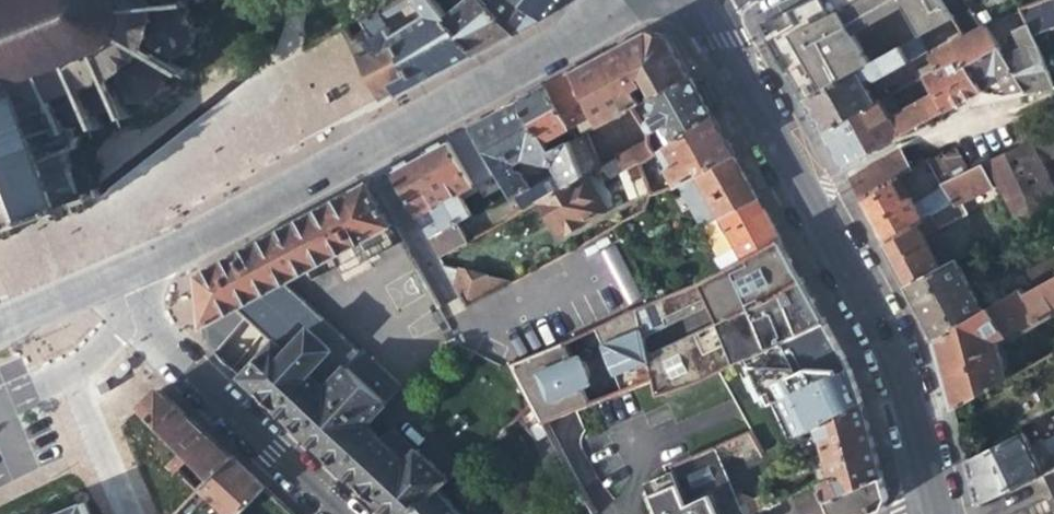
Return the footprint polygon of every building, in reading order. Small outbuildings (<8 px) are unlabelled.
[(97,198),(93,188),(93,183),(91,177),(88,173),(83,168),(78,166),(74,166),(69,166),(65,155),(69,153),(73,149),(74,147),(77,141),(77,131),(74,125),(85,121),(90,132),(99,129),(95,117),(115,110),(119,121),(129,118),(125,107),(133,104),(136,105),(143,105),(148,104),(156,100),(162,93),(165,87),(166,82),(166,75),(165,70),(178,78),(184,70),(171,62),(179,58),(185,54),(190,44),(191,39),(191,32),(190,27),(187,21),(184,16),(186,15),(182,4),(193,0),(0,0),(0,234),(2,233),(5,239),(14,235),(12,229),(20,226),(22,223),(20,218),(39,211),(41,215),(47,217),(52,215),(54,221),(65,217),(62,211),(75,206),(78,213),(85,210),(82,203),(97,198)] [(410,4),(407,0),(400,0),(361,22),(376,52),(389,46),(397,42),(412,73),(405,76),(392,84),(393,87),(398,97),(474,57),(443,15),(431,0),(416,0),(415,1),(424,15),(394,35),(385,20),(410,4)] [(443,15),(474,57),(514,35),(481,0),(460,0),(464,5),(451,16),(448,12),(443,15)] [(514,35),(542,21),(513,0),(481,0),(514,35)] [(542,21),(560,0),(513,0),(542,21)] [(786,70),(913,0),(809,0),(762,26),(770,42),(786,70)] [(940,0),(913,0),(786,70),(793,84),(803,102),(860,72),(919,39),(912,25),(922,14),(928,24),(919,30),(923,37),(953,20),(940,0)] [(405,76),(389,46),(376,52),(361,22),(344,32),(376,97),(393,87),(392,84),(405,76)] [(1006,50),(1000,54),(1024,93),(1037,90),(1053,87),(1024,25),(1012,30),(1017,40),(1005,46),(1006,50)] [(913,74),(917,80),(926,75),(960,57),(964,66),(997,50),(983,27),(930,57),(933,62),(913,74)] [(641,78),(651,95),(686,74),(664,34),(643,33),(568,73),(591,115),(597,127),(636,104),(630,93),(639,88),(639,84),(637,80),(641,78)] [(927,52),(919,39),(860,72),(803,102),(811,116),(820,133),(874,103),(863,83),(867,81),(876,81),(927,52)] [(1015,94),(1024,93),(1000,54),(997,50),(964,66),(978,93),(994,98),(979,81),(987,76),(996,75),(1009,95),(1015,94)] [(926,75),(945,112),(961,103),(978,93),(964,66),(960,57),(926,75)] [(569,128),(591,115),(568,73),(559,79),(548,85),(569,128)] [(663,126),(672,139),(708,114),(686,74),(651,95),(645,98),(654,111),(649,115),(652,120),(650,123),(651,127),(653,129),(658,129),(663,126)] [(874,103),(820,133),(831,151),(840,168),(945,112),(926,75),(917,80),(915,81),(926,98),(888,119),(878,101),(874,103)] [(702,84),(696,87),(708,109),(713,106),(702,84)] [(544,141),(569,128),(548,85),(530,94),(518,101),(544,141)] [(556,165),(566,185),(581,176),(573,152),(569,142),(558,147),(551,152),(547,147),(544,141),(518,101),(505,108),(483,120),(471,126),(485,150),(513,194),(529,184),(522,171),(515,169),(513,165),(515,162),(522,158),(556,165)] [(672,190),(697,174),(729,152),(708,114),(672,139),(655,151),(668,174),(642,181),(648,196),(672,190)] [(462,164),(485,150),(471,126),(461,132),(438,144),(418,155),(456,220),(466,214),(467,214),(453,189),(471,179),(462,164)] [(574,139),(569,142),(573,152),(579,149),(574,139)] [(1020,230),(1053,213),(1053,189),(1030,141),(1007,151),(986,162),(1012,215),(1020,230)] [(555,142),(547,147),(551,152),(558,147),(555,142)] [(588,143),(579,149),(573,152),(581,176),(583,175),(596,168),(588,143)] [(623,173),(635,164),(651,153),(643,143),(616,159),(623,173)] [(933,157),(925,161),(940,185),(966,172),(953,150),(940,157),(938,154),(933,157)] [(697,174),(720,215),(754,197),(741,174),(729,152),(697,174)] [(438,257),(467,240),(456,220),(418,155),(407,161),(390,170),(415,214),(430,206),(442,228),(428,237),(438,257)] [(909,170),(937,214),(953,206),(940,185),(925,161),(916,166),(909,170)] [(979,165),(966,172),(940,185),(953,206),(990,186),(979,165)] [(604,212),(583,175),(581,176),(566,185),(538,200),(549,220),(559,237),(604,212)] [(921,222),(894,178),(856,199),(881,243),(921,222)] [(275,290),(392,226),(368,182),(199,273),(204,328),(213,323),(241,308),(275,290)] [(538,200),(529,184),(513,194),(522,209),(538,200)] [(702,225),(723,266),(776,236),(764,216),(754,197),(720,215),(702,225)] [(961,218),(953,206),(937,214),(921,222),(881,243),(904,285),(940,270),(930,250),(943,244),(936,232),(961,218)] [(478,234),(466,214),(456,220),(467,240),(478,234)] [(985,249),(1020,230),(1012,215),(977,233),(985,249)] [(621,392),(648,381),(655,396),(695,381),(717,371),(822,320),(796,272),(776,236),(723,266),(695,283),(653,302),(637,309),(588,331),(621,392)] [(653,302),(621,240),(605,246),(637,309),(653,302)] [(955,263),(943,244),(930,250),(940,270),(955,263)] [(1000,302),(1018,292),(1023,296),(1053,279),(1053,260),(1025,275),(1024,271),(993,290),(1000,302)] [(940,270),(904,285),(934,340),(983,312),(955,263),(940,270)] [(455,286),(460,294),(467,308),(497,291),(492,277),(460,269),(455,286)] [(1023,296),(1018,292),(1000,302),(983,312),(934,340),(942,371),(952,409),(1006,380),(995,341),(1019,326),(1023,330),(1050,316),(1050,309),(1053,306),(1053,279),(1023,296)] [(350,360),(275,290),(241,308),(246,320),(272,343),(323,390),(350,360)] [(639,338),(645,359),(715,323),(705,303),(639,338)] [(847,365),(822,320),(717,371),(748,432),(761,455),(798,436),(858,405),(847,365)] [(225,346),(213,323),(204,328),(206,347),(215,356),(225,346)] [(239,379),(283,420),(348,480),(384,513),(410,513),(437,490),(446,481),(416,454),(414,456),(393,438),(386,447),(365,428),(391,398),(350,360),(323,390),(272,343),(239,379)] [(557,346),(510,367),(542,424),(589,405),(572,374),(574,361),(571,359),(569,358),(566,358),(565,359),(557,346)] [(190,458),(210,478),(229,457),(190,420),(159,390),(138,409),(182,451),(170,465),(174,469),(178,469),(190,458)] [(808,453),(816,480),(824,502),(879,478),(869,442),(858,405),(798,436),(803,455),(808,453)] [(965,461),(975,503),(1043,474),(1053,468),(1053,438),(1030,451),(1019,433),(965,461)] [(560,456),(550,437),(538,443),(549,462),(560,456)] [(673,474),(687,504),(709,494),(720,513),(749,513),(756,510),(764,505),(757,495),(739,507),(714,447),(670,467),(673,474)] [(222,513),(239,513),(264,489),(242,469),(229,457),(210,478),(198,490),(222,513)] [(1043,474),(1053,496),(1053,468),(1043,474)] [(709,494),(687,504),(673,474),(648,486),(658,513),(720,513),(709,494)] [(830,513),(866,513),(880,508),(885,498),(879,478),(824,502),(830,513)] [(824,502),(816,480),(787,493),(796,513),(830,513),(824,502)] [(437,490),(410,513),(460,513),(437,490)] [(82,502),(54,513),(87,513),(82,502)]
